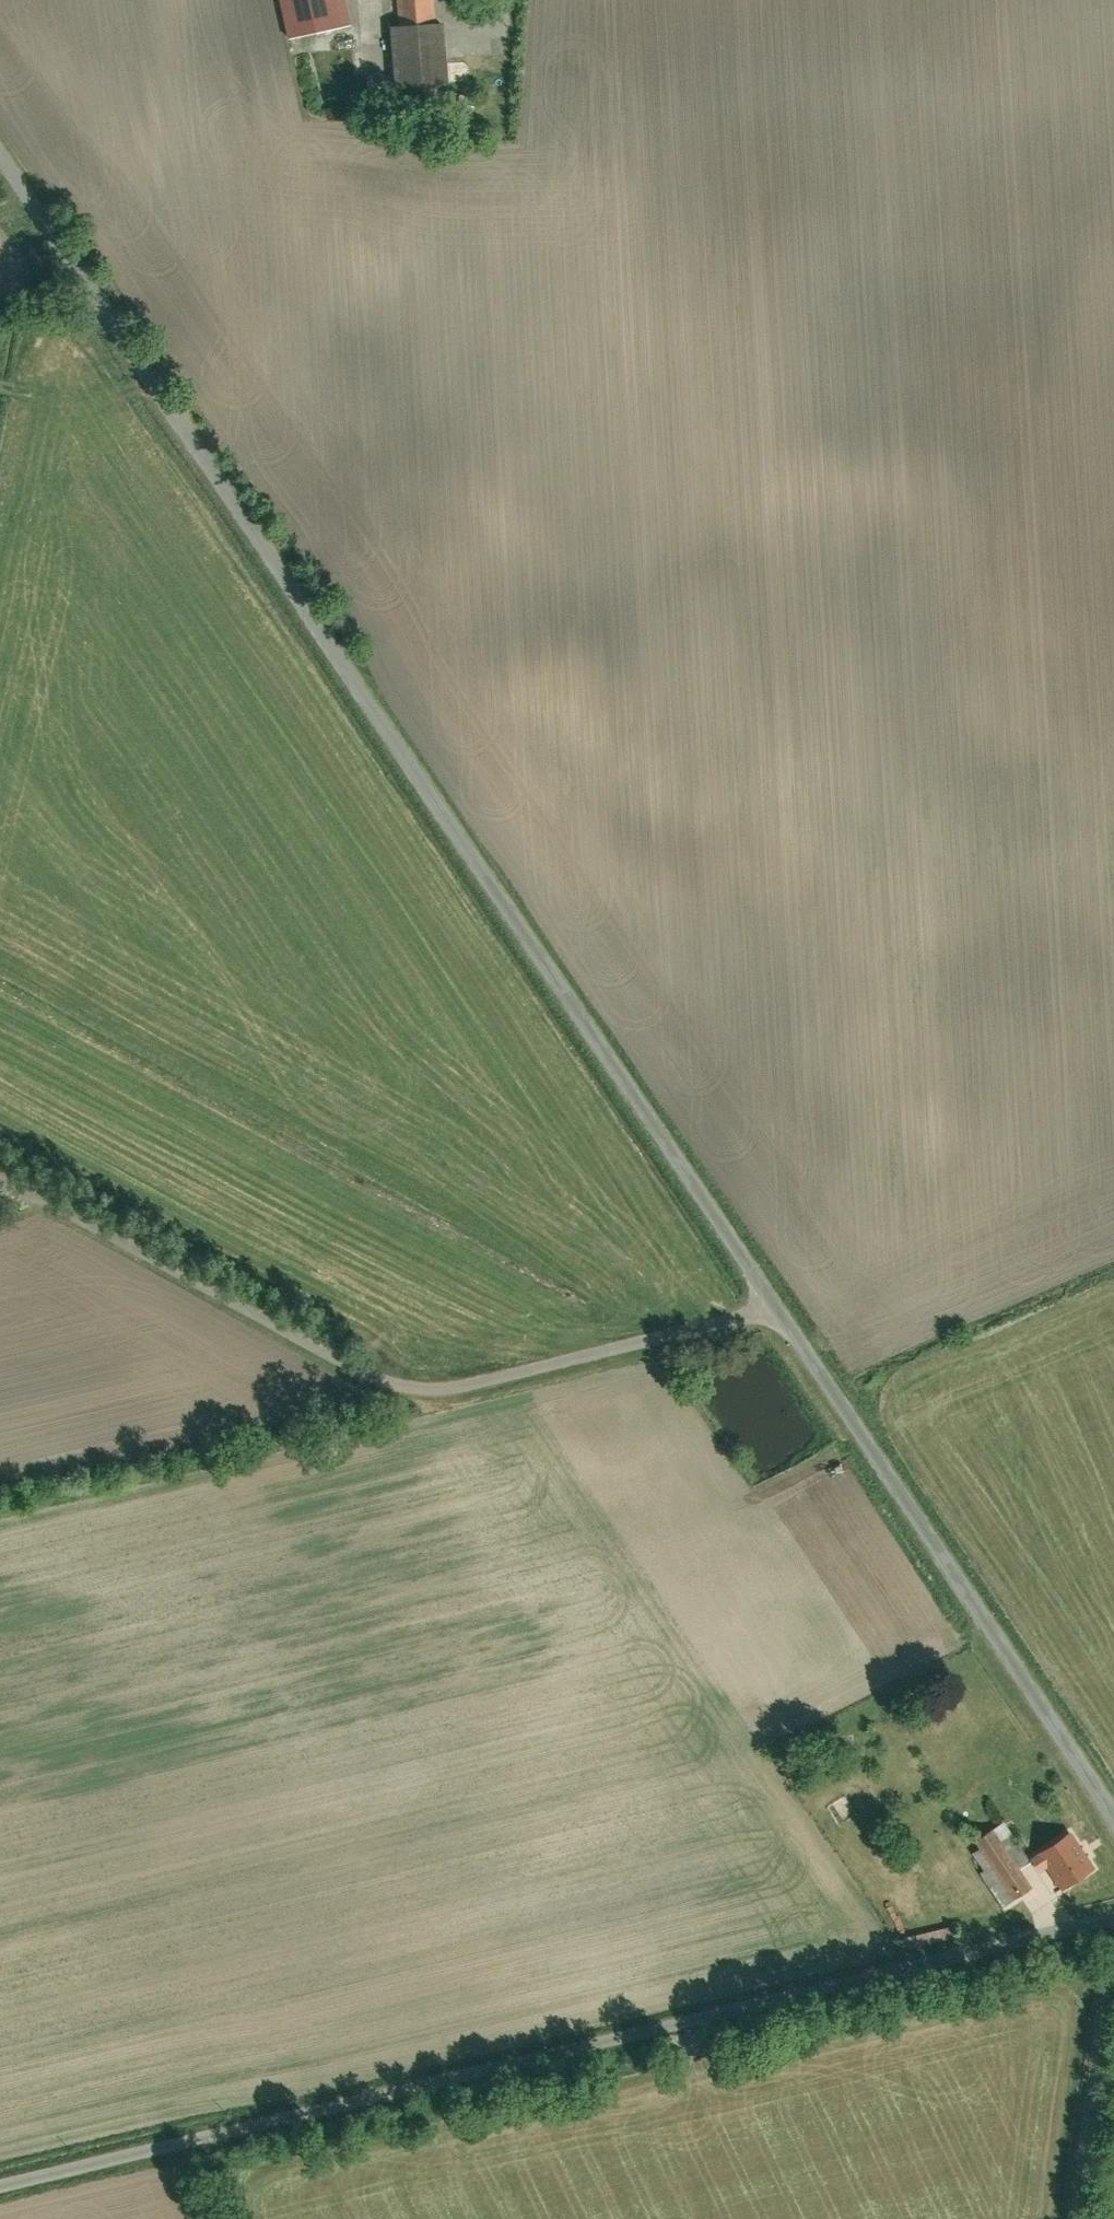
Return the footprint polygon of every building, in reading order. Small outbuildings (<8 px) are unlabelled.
[(293,30),(349,17),(345,0),(286,0),(293,30)] [(403,26),(437,23),(435,0),(401,0),(403,26)] [(403,26),(396,27),(401,86),(450,82),(445,23),(437,23),(403,26)] [(1021,1860),(1037,1849),(1015,1816),(999,1826),(1021,1860)] [(1021,1860),(999,1826),(982,1837),(987,1844),(1021,1896),(1038,1886),(1021,1860)] [(1099,1862),(1077,1828),(1039,1854),(1046,1865),(1052,1861),(1066,1884),(1099,1862)] [(987,1844),(979,1848),(990,1866),(984,1869),(1008,1905),(1021,1896),(987,1844)]
